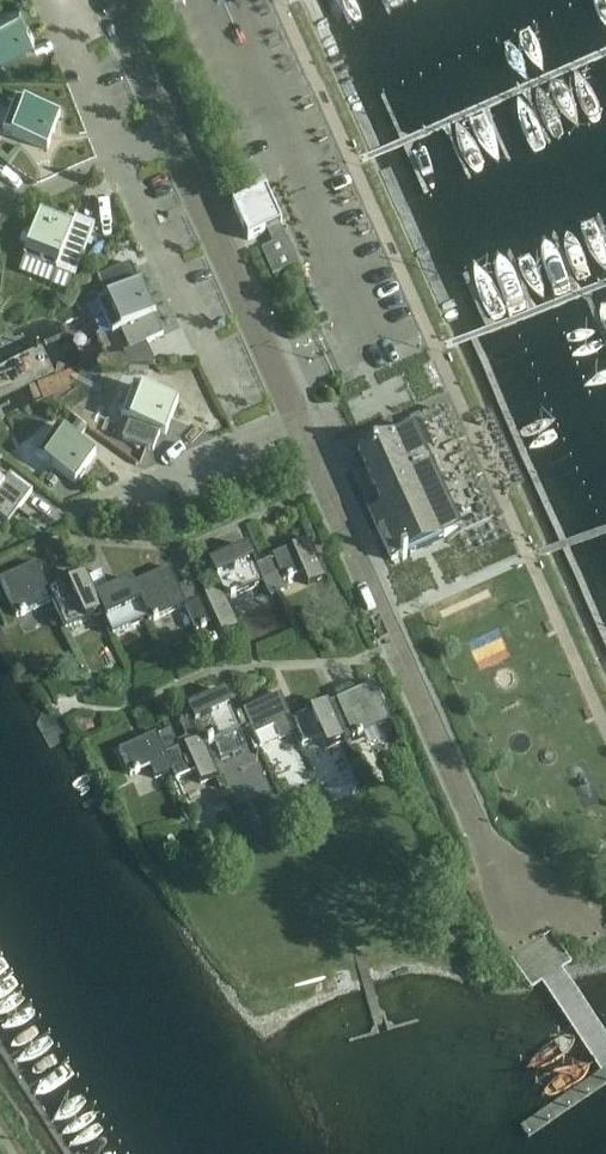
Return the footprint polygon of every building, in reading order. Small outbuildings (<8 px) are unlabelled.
[(34,39),(20,7),(0,16),(0,55),(34,39)] [(46,151),(59,118),(14,100),(2,133),(46,151)] [(265,191),(231,206),(247,241),(268,233),(273,246),(262,251),(272,275),(297,264),(281,227),(265,191)] [(73,279),(80,261),(84,251),(89,237),(94,225),(74,218),(71,227),(39,215),(32,234),(27,246),(22,260),(73,279)] [(24,231),(19,243),(27,246),(32,234),(24,231)] [(89,237),(84,251),(95,255),(100,241),(89,237)] [(141,283),(139,284),(130,265),(97,280),(105,299),(97,303),(111,335),(120,331),(128,350),(128,351),(129,354),(132,352),(138,366),(153,361),(145,344),(162,336),(154,316),(155,316),(141,283)] [(152,452),(159,434),(165,436),(177,403),(133,386),(120,419),(129,422),(122,440),(152,452)] [(388,440),(357,453),(382,510),(369,515),(391,563),(458,532),(488,518),(441,413),(435,416),(410,427),(412,430),(388,440)] [(76,423),(69,433),(77,439),(84,429),(76,423)] [(95,455),(56,427),(35,456),(74,484),(95,455)] [(0,483),(0,519),(7,524),(31,492),(9,475),(2,485),(0,483)] [(263,564),(269,577),(278,573),(282,582),(302,573),(307,585),(325,577),(308,540),(271,557),(272,559),(263,564)] [(269,577),(263,564),(254,568),(245,547),(208,564),(220,591),(225,601),(226,601),(262,584),(260,581),(269,577)] [(62,587),(58,578),(45,584),(35,564),(0,580),(0,584),(15,618),(51,601),(52,601),(49,593),(62,587)] [(181,598),(195,592),(190,583),(177,589),(168,569),(132,585),(131,585),(146,619),(148,623),(183,606),(184,606),(181,598)] [(90,590),(104,583),(100,574),(86,580),(85,576),(62,587),(49,593),(52,601),(51,601),(59,618),(78,609),(84,621),(100,614),(101,614),(90,590)] [(131,585),(132,585),(130,581),(108,592),(104,583),(90,590),(101,614),(100,614),(105,623),(124,615),(130,627),(146,619),(131,585)] [(238,628),(226,601),(225,601),(220,591),(198,601),(195,592),(181,598),(184,606),(183,606),(195,632),(215,624),(221,636),(238,628)] [(506,619),(475,631),(483,651),(514,639),(506,619)] [(62,689),(67,697),(87,684),(82,676),(62,689)] [(339,732),(348,728),(352,738),(389,721),(373,684),(336,700),(342,714),(333,719),(339,732)] [(249,725),(242,711),(233,715),(223,692),(186,709),(190,719),(179,724),(185,736),(196,731),(200,739),(203,746),(204,746),(248,726),(249,725)] [(300,717),(294,703),(285,708),(279,695),(242,711),(249,725),(248,726),(259,750),(291,735),(297,748),(301,746),(295,732),(290,722),(300,717)] [(344,742),(339,732),(333,719),(342,714),(336,700),(300,717),(290,722),(295,732),(301,746),(321,737),(326,750),(344,742)] [(160,747),(174,740),(170,731),(156,737),(155,734),(118,751),(129,776),(149,767),(154,779),(171,772),(160,747)] [(217,776),(204,746),(203,746),(200,739),(178,749),(174,740),(160,747),(171,772),(175,781),(195,772),(200,784),(217,776)] [(602,846),(587,841),(583,852),(598,857),(602,846)]
